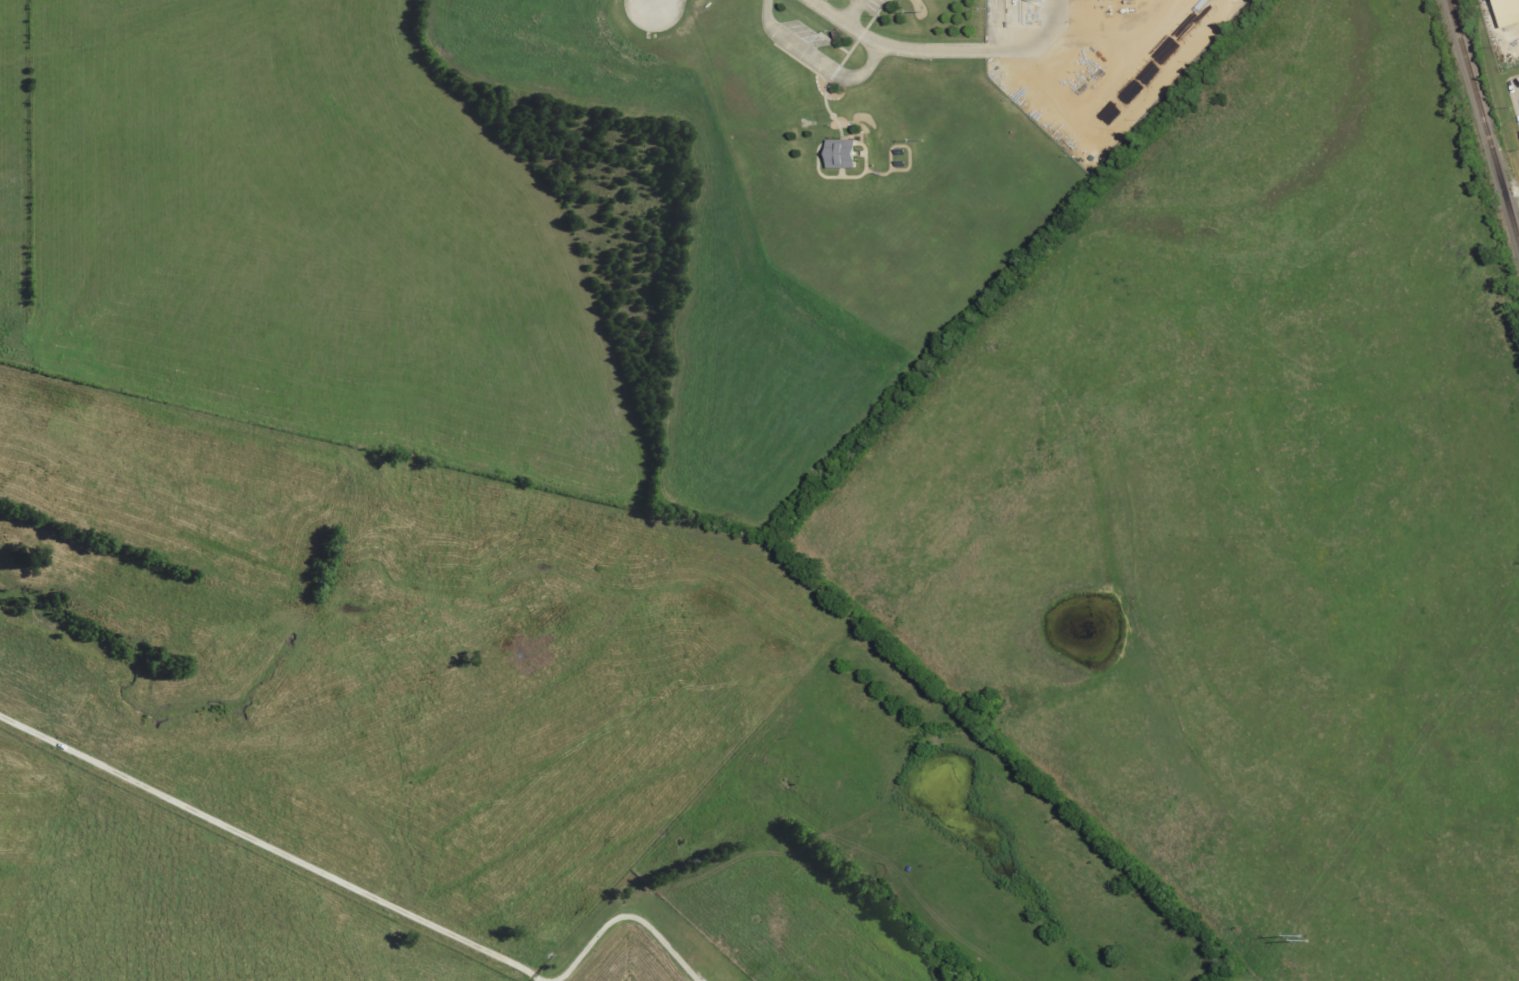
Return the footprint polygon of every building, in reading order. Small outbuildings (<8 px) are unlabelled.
[(1518,25),(1518,0),(1497,0),(1504,29),(1518,25)] [(861,168),(859,140),(830,141),(831,169),(861,168)]
